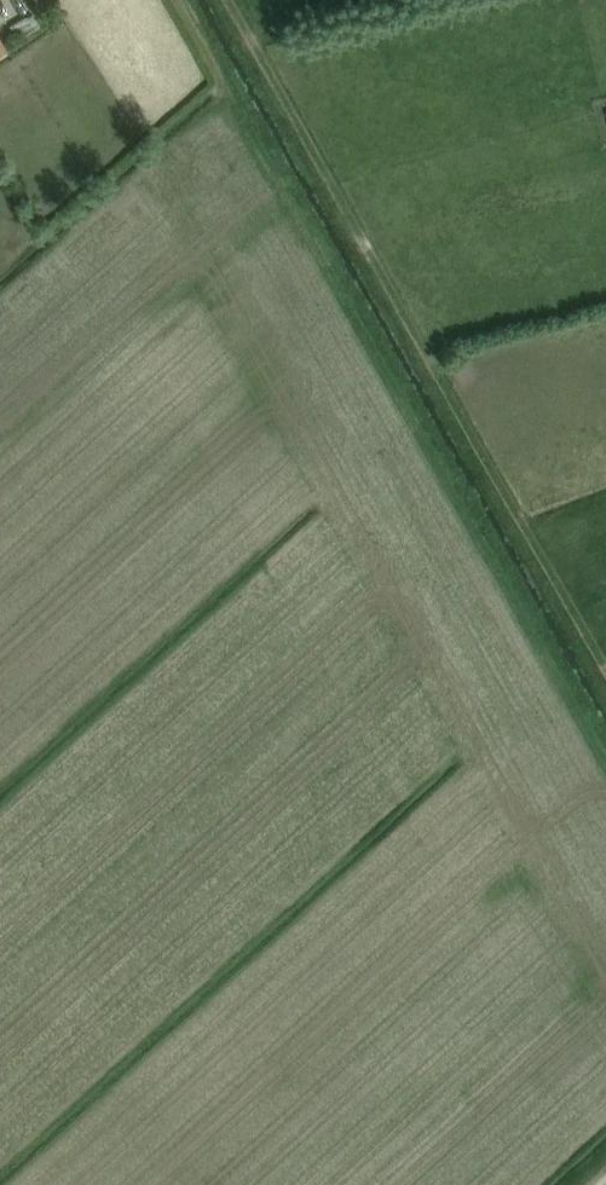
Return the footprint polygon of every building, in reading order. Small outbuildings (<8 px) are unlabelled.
[(9,56),(0,41),(0,61),(9,56)]
